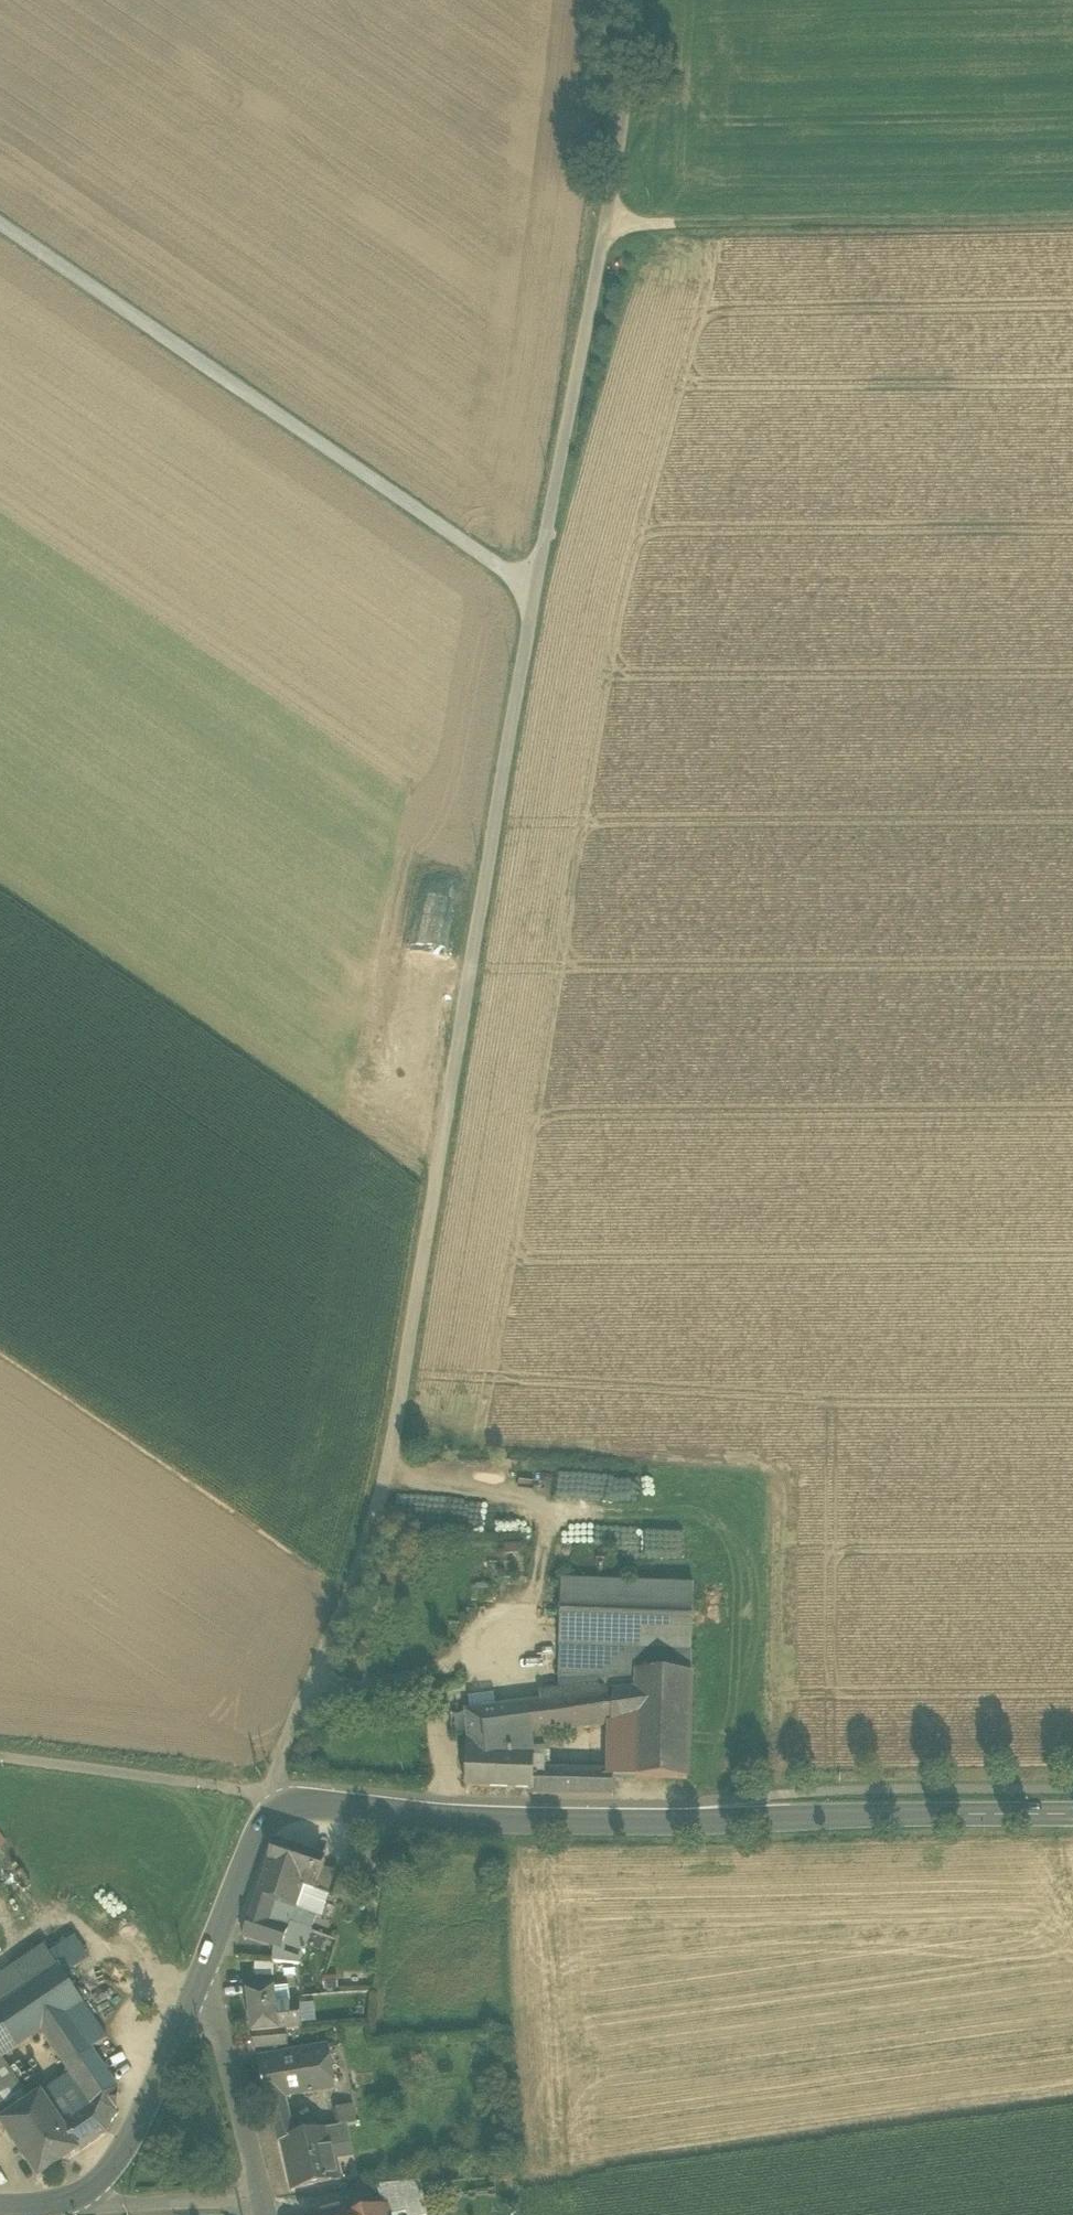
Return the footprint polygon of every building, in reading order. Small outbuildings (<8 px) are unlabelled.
[(562,1581),(560,1647),(692,1652),(694,1586),(627,1583),(562,1581)] [(691,1674),(692,1652),(560,1647),(559,1678),(559,1693),(638,1682),(638,1672),(691,1674)] [(688,1779),(691,1674),(638,1672),(638,1682),(638,1689),(635,1778),(688,1779)] [(638,1689),(638,1682),(559,1693),(545,1695),(546,1701),(466,1711),(468,1738),(467,1748),(535,1752),(533,1736),(612,1725),(614,1692),(638,1689)] [(612,1725),(611,1771),(614,1771),(613,1777),(635,1778),(638,1689),(614,1692),(612,1725)] [(533,1789),(534,1789),(535,1770),(535,1752),(467,1748),(466,1786),(533,1789)] [(538,1795),(613,1796),(613,1794),(613,1777),(614,1771),(611,1771),(535,1770),(534,1789),(533,1789),(532,1795),(538,1795)] [(291,1924),(296,1909),(303,1888),(315,1892),(316,1890),(325,1861),(274,1844),(243,1937),(274,1947),(274,1946),(282,1949),(291,1924)] [(329,1895),(316,1890),(315,1892),(303,1888),(296,1909),(316,1916),(321,1918),(329,1895)] [(291,1924),(312,1930),(316,1916),(296,1909),(291,1924)] [(299,1964),(300,1964),(312,1930),(291,1924),(282,1949),(274,1946),(274,1947),(273,1962),(274,1962),(299,1964)] [(45,1947),(15,1967),(31,1989),(60,1969),(45,1947)] [(31,1989),(15,1967),(0,1977),(0,2010),(31,1989)] [(43,2032),(84,2004),(60,1969),(31,1989),(0,2010),(0,2062),(5,2058),(43,2032)] [(274,1988),(276,2006),(291,2004),(288,1981),(274,1988)] [(252,2033),(279,2030),(276,2006),(274,1988),(248,1992),(252,2033)] [(300,2003),(291,2004),(276,2006),(279,2030),(286,2029),(302,2028),(300,2003)] [(108,2039),(84,2004),(43,2032),(73,2079),(74,2081),(119,2091),(92,2050),(108,2039)] [(252,2033),(254,2049),(259,2048),(287,2045),(287,2046),(288,2046),(286,2029),(279,2030),(252,2033)] [(259,2058),(268,2100),(285,2097),(336,2088),(329,2049),(259,2058)] [(34,2101),(5,2058),(0,2062),(0,2102),(10,2117),(34,2101)] [(73,2079),(45,2098),(66,2129),(97,2105),(116,2114),(119,2091),(74,2081),(73,2079)] [(41,2179),(81,2152),(66,2129),(45,2098),(43,2095),(34,2101),(10,2117),(1,2123),(2,2125),(39,2180),(41,2179)] [(268,2100),(272,2118),(289,2114),(285,2097),(268,2100)] [(0,2102),(0,2126),(2,2125),(1,2123),(10,2117),(0,2102)] [(97,2105),(66,2129),(81,2152),(106,2134),(116,2114),(97,2105)] [(292,2128),(289,2114),(272,2118),(276,2133),(292,2128)] [(347,2124),(329,2129),(337,2160),(355,2155),(347,2124)] [(294,2137),(292,2128),(276,2133),(277,2141),(294,2137)] [(280,2142),(292,2190),(342,2178),(337,2160),(329,2129),(294,2137),(277,2141),(278,2142),(280,2142)] [(407,2214),(427,2214),(422,2198),(421,2186),(420,2185),(378,2189),(383,2209),(385,2209),(386,2214),(400,2214),(406,2213),(407,2214)]
